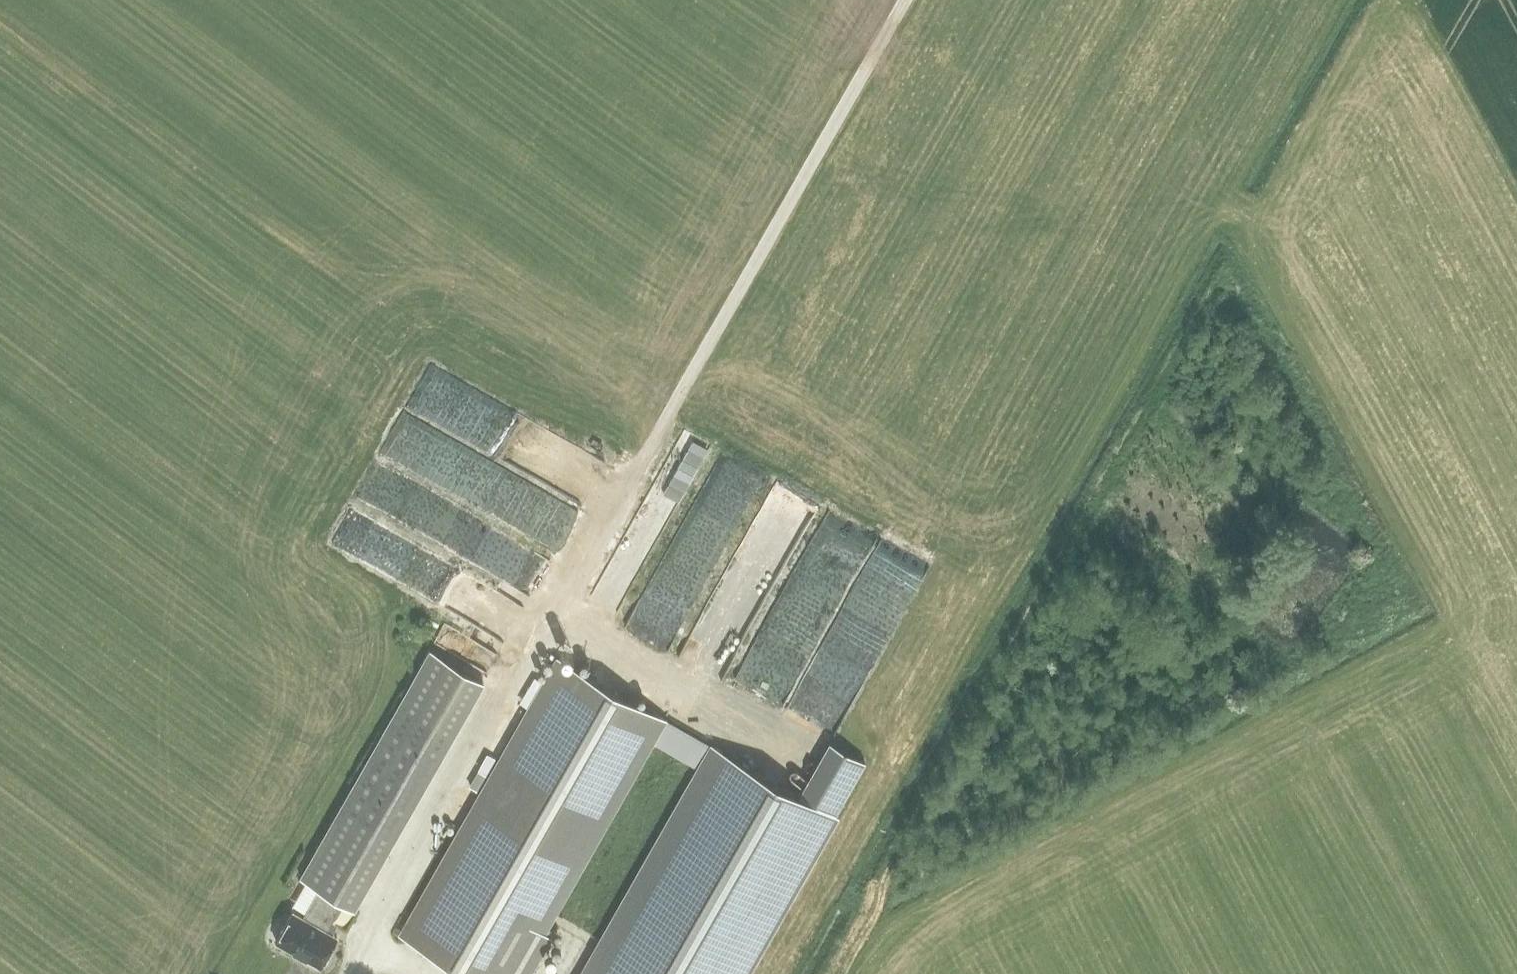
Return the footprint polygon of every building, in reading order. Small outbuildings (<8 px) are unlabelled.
[(829,529),(752,695),(780,708),(857,541),(829,529)] [(859,590),(806,689),(844,710),(898,611),(859,590)] [(483,680),(430,650),(301,878),(320,889),(303,917),(293,911),(276,942),(320,967),(337,936),(327,930),(343,902),(353,908),(483,680)] [(402,936),(469,973),(531,973),(551,937),(542,932),(651,741),(664,719),(559,659),(402,936)] [(579,973),(749,973),(839,817),(836,815),(799,794),(711,744),(710,745),(664,719),(651,741),(697,768),(579,973)] [(464,802),(455,819),(463,824),(472,806),(464,802)] [(443,825),(435,842),(445,847),(453,830),(443,825)]
